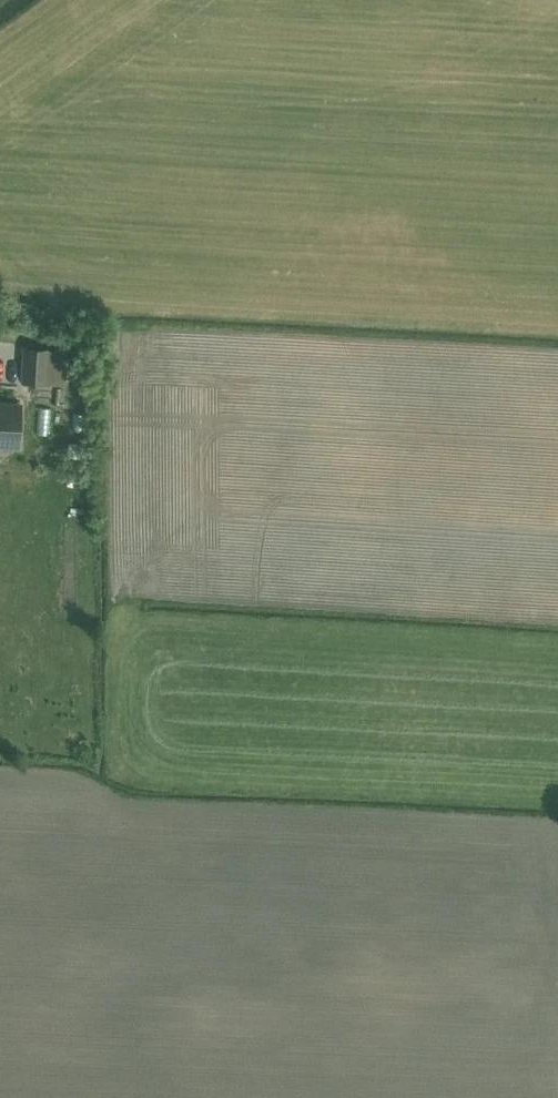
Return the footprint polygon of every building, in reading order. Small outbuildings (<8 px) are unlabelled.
[(21,382),(50,383),(65,384),(67,350),(22,348),(21,382)] [(0,403),(0,444),(18,445),(20,404),(0,403)]
